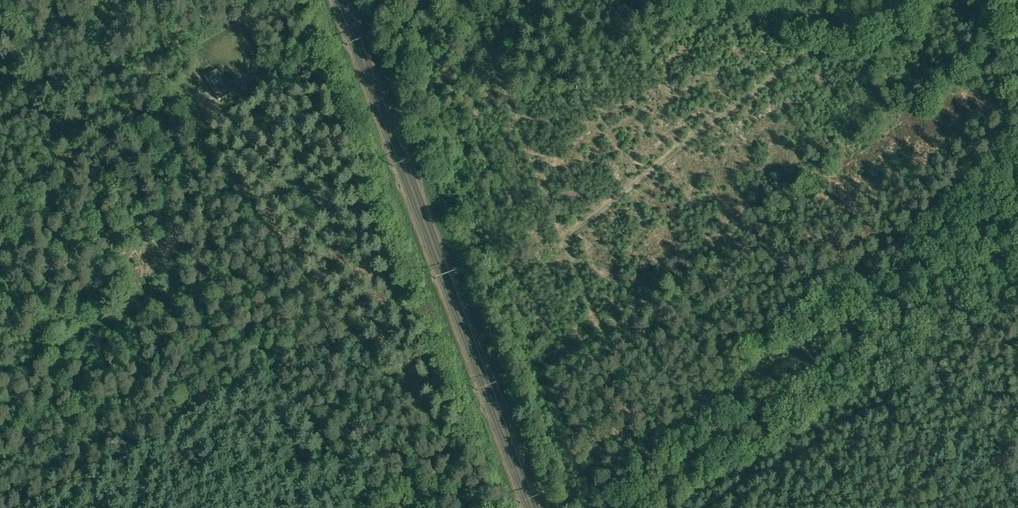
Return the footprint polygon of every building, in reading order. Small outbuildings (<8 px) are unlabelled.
[(205,76),(219,100),(231,93),(217,69),(205,76)]
